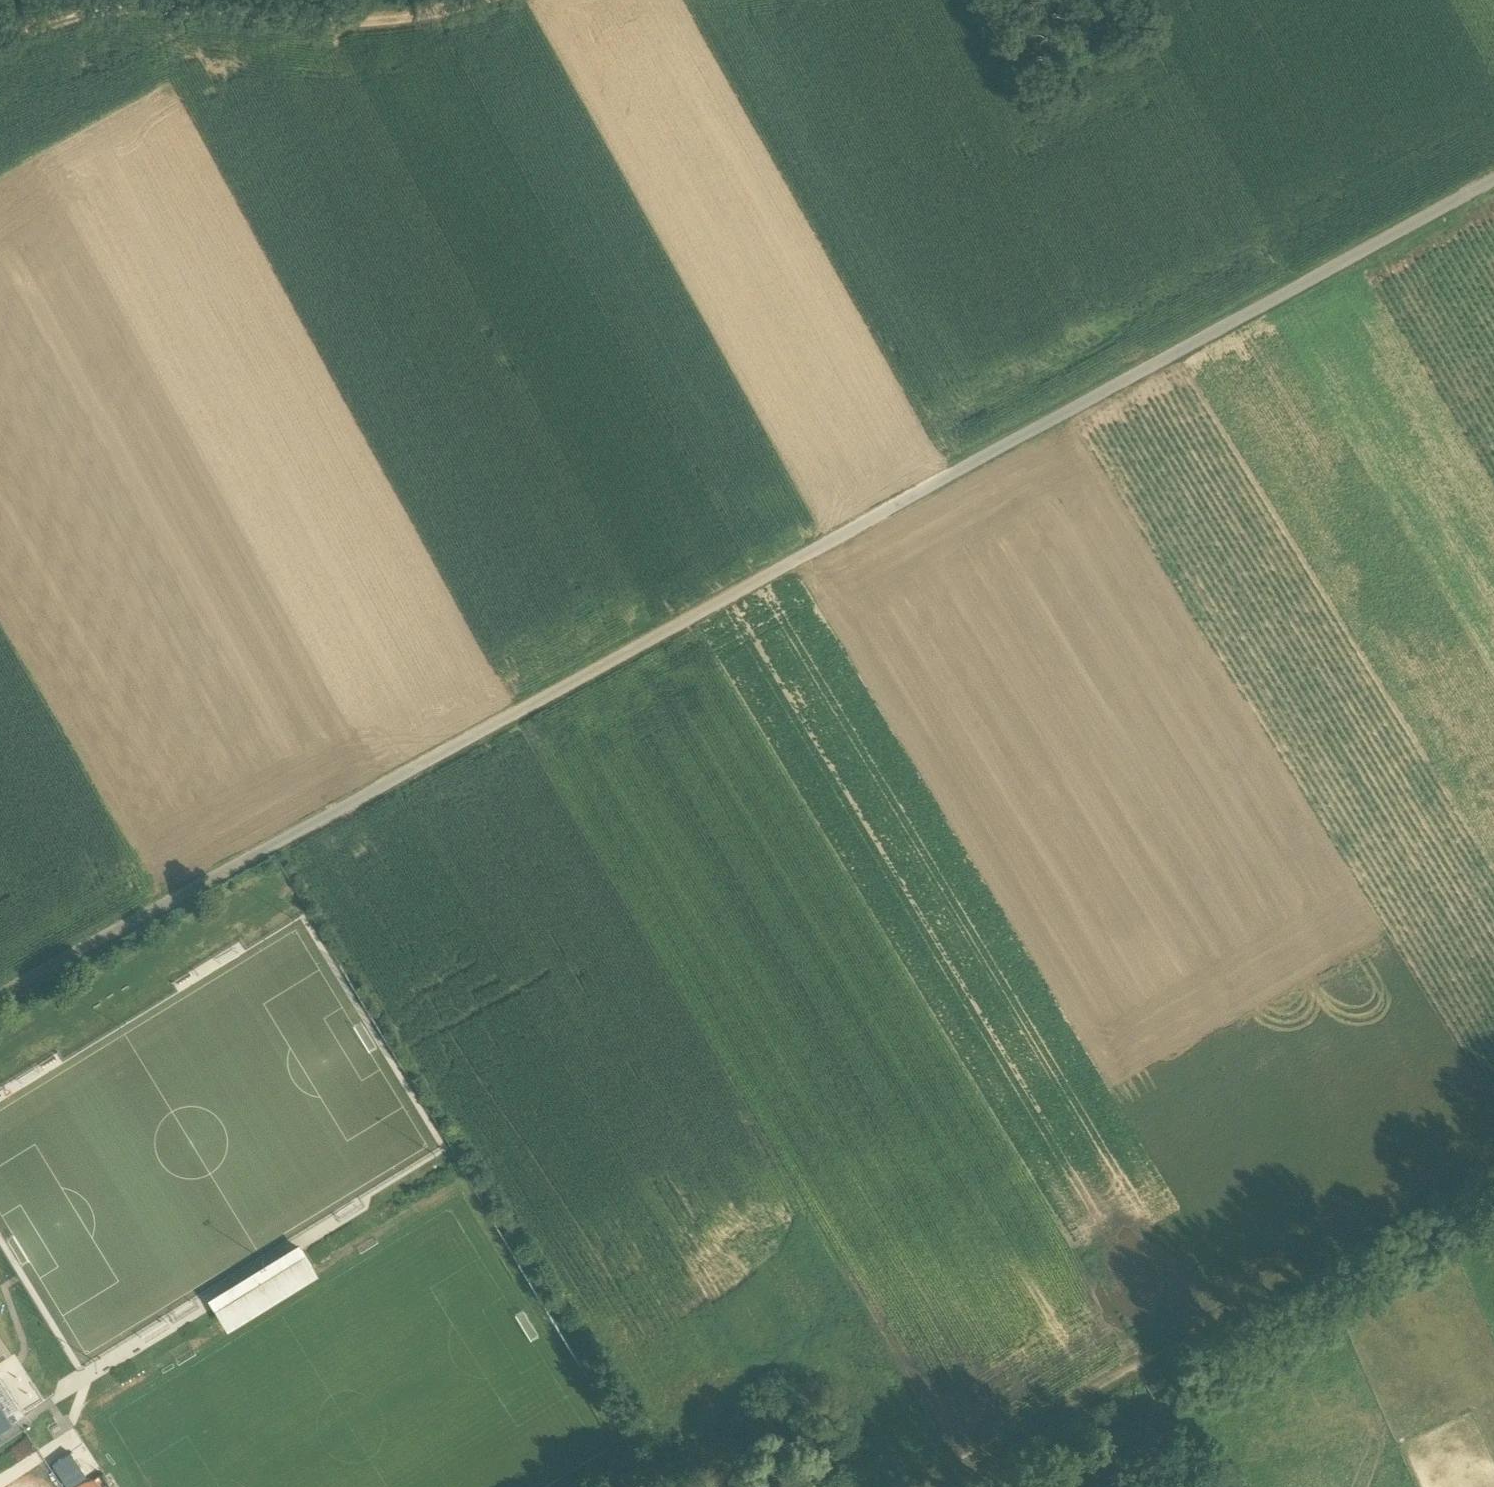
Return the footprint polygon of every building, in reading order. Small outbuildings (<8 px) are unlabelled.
[(230,1333),(314,1282),(297,1253),(213,1305),(230,1333)] [(13,1428),(0,1407),(0,1436),(13,1428)] [(88,1481),(75,1455),(55,1465),(66,1486),(76,1486),(88,1481)]
